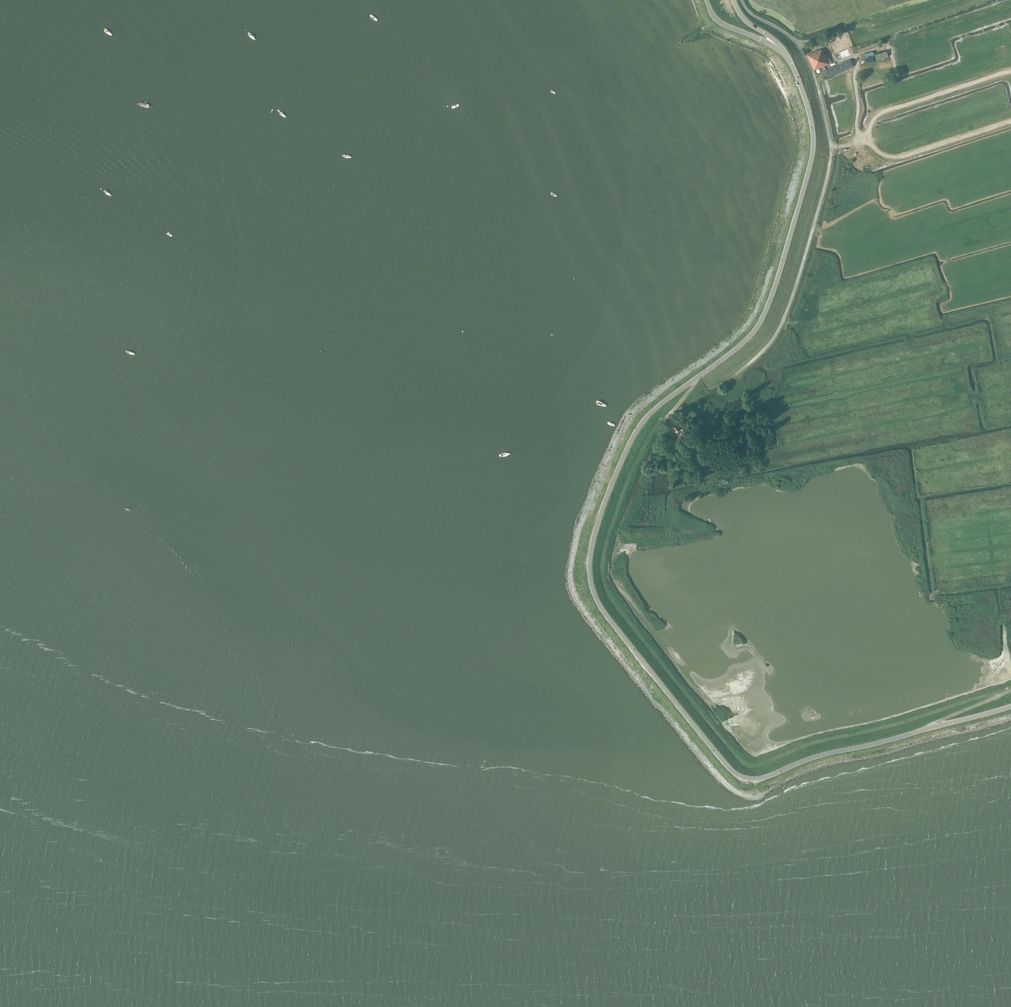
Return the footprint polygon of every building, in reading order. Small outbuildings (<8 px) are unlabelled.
[(808,55),(814,70),(831,62),(827,54),(825,55),(823,49),(818,51),(818,50),(808,55)] [(875,55),(877,60),(888,56),(887,51),(875,55)] [(826,70),(829,78),(853,66),(850,59),(826,70)] [(681,430),(674,420),(670,423),(677,432),(676,432),(678,435),(683,432),(681,430)] [(681,430),(683,432),(687,436),(692,432),(687,425),(681,430)]
